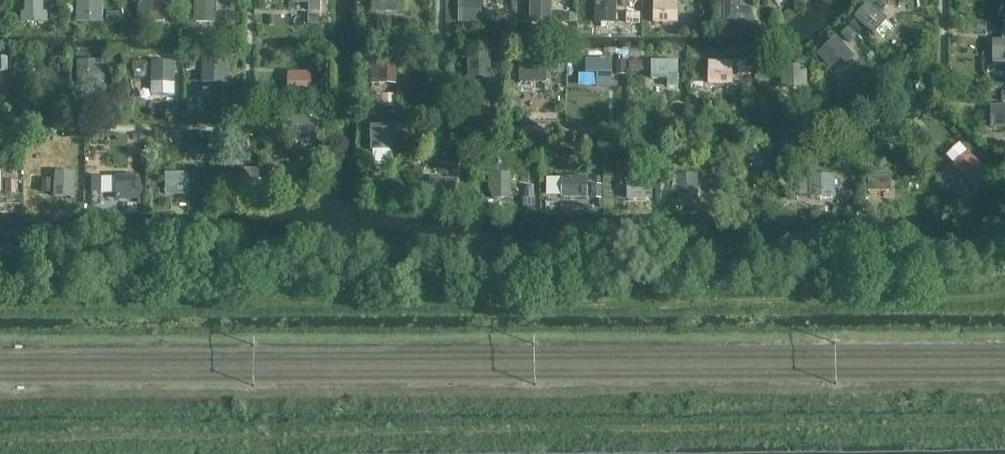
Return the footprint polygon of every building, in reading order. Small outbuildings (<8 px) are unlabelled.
[(47,21),(48,0),(25,0),(25,21),(47,21)] [(71,18),(103,18),(103,0),(71,0),(71,18)] [(141,21),(168,20),(168,0),(140,0),(141,21)] [(192,18),(216,18),(216,0),(192,0),(192,18)] [(312,8),(323,9),(324,0),(305,0),(312,0),(312,8)] [(374,10),(401,9),(401,0),(374,0),(374,10)] [(452,20),(483,20),(483,0),(452,0),(452,20)] [(532,21),(555,20),(555,0),(532,0),(532,21)] [(590,22),(610,22),(609,0),(590,0),(590,22)] [(643,0),(628,0),(628,11),(643,11),(643,0)] [(655,22),(682,21),(681,0),(654,0),(655,22)] [(725,23),(753,23),(753,4),(742,4),(742,0),(725,0),(725,23)] [(698,21),(700,7),(686,5),(684,18),(698,21)] [(867,8),(852,26),(872,43),(887,24),(867,8)] [(821,54),(837,71),(856,54),(841,36),(821,54)] [(1004,72),(1004,36),(997,36),(997,72),(1004,72)] [(369,55),(368,85),(390,85),(390,56),(369,55)] [(615,86),(616,57),(590,56),(589,84),(615,86)] [(645,57),(645,78),(673,77),(673,56),(645,57)] [(80,57),(81,81),(109,80),(109,57),(80,57)] [(204,81),(228,82),(229,58),(205,57),(204,81)] [(471,58),(471,83),(493,83),(493,58),(471,58)] [(521,58),(521,89),(539,90),(540,58),(521,58)] [(736,81),(737,59),(711,59),(711,80),(736,81)] [(148,60),(149,87),(175,86),(175,60),(148,60)] [(778,68),(778,91),(803,91),(803,68),(778,68)] [(282,70),(282,93),(298,93),(298,70),(282,70)] [(993,89),(993,102),(1004,101),(1004,89),(993,89)] [(990,120),(1004,120),(1004,104),(990,104),(990,120)] [(397,147),(397,122),(373,123),(373,148),(397,147)] [(223,167),(223,193),(255,193),(255,167),(223,167)] [(77,196),(78,169),(56,169),(56,196),(77,196)] [(167,170),(167,195),(193,194),(192,169),(167,170)] [(514,195),(513,171),(490,171),(491,195),(514,195)] [(555,172),(554,194),(588,196),(589,173),(555,172)] [(837,194),(837,172),(808,172),(808,194),(837,194)] [(864,173),(865,193),(889,192),(888,172),(864,173)] [(143,174),(94,173),(93,209),(141,211),(143,174)] [(592,195),(606,195),(605,173),(592,173),(592,195)] [(426,175),(425,195),(450,196),(451,176),(426,175)] [(683,175),(683,197),(706,198),(707,176),(683,175)] [(631,178),(630,184),(656,186),(655,197),(662,198),(663,180),(631,178)] [(654,186),(630,187),(630,198),(654,197),(654,186)]
